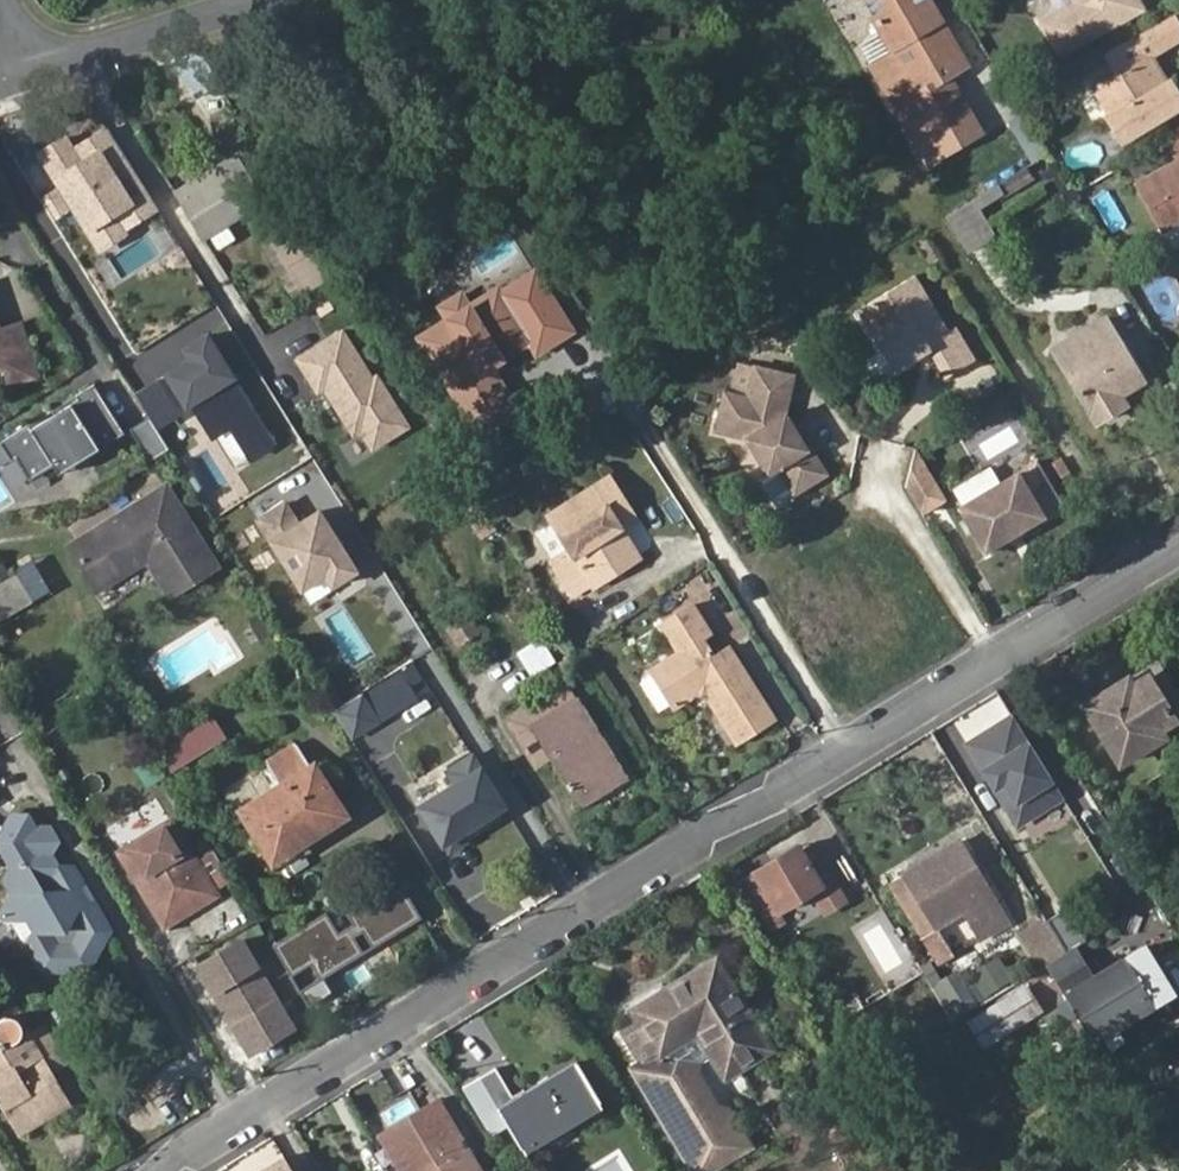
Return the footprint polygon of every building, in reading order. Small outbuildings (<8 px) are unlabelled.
[(859,44),(898,110),(930,162),(982,131),(949,74),(969,63),(931,0),(863,0),(881,32),(859,44)] [(1078,8),(1044,28),(1059,54),(1136,10),(1130,0),(1073,0),(1078,8)] [(1156,73),(1147,58),(1178,39),(1178,36),(1169,18),(1102,56),(1114,77),(1091,90),(1108,119),(1105,120),(1118,143),(1178,108),(1178,106),(1166,84),(1164,86),(1161,81),(1153,85),(1148,78),(1156,73)] [(242,122),(242,121),(199,51),(169,61),(218,137),(242,122)] [(1161,81),(1156,73),(1148,78),(1153,85),(1161,81)] [(66,136),(39,152),(97,246),(157,210),(107,128),(74,148),(66,136)] [(1133,187),(1160,232),(1176,223),(1178,226),(1178,225),(1178,137),(1164,146),(1174,164),(1133,187)] [(205,240),(265,203),(235,154),(175,191),(205,240)] [(1000,194),(995,185),(974,198),(979,207),(1000,194)] [(974,198),(945,215),(950,223),(968,253),(996,236),(979,207),(974,198)] [(269,242),(302,295),(330,277),(296,226),(283,234),(269,242)] [(293,301),(302,295),(269,242),(268,243),(260,248),(293,301)] [(877,330),(870,334),(895,374),(929,353),(945,379),(974,359),(956,328),(948,332),(913,277),(864,308),(877,330)] [(523,307),(545,347),(567,334),(543,294),(523,307)] [(524,344),(507,318),(496,299),(495,297),(482,296),(459,310),(458,307),(451,307),(441,312),(438,323),(438,324),(418,336),(413,350),(422,363),(419,367),(422,372),(427,372),(441,395),(466,379),(470,370),(457,348),(472,339),(485,360),(496,362),(520,346),(524,344)] [(523,307),(507,318),(524,344),(520,346),(528,359),(545,347),(523,307)] [(864,308),(857,312),(870,334),(877,330),(864,308)] [(1054,349),(1098,424),(1127,407),(1120,394),(1142,380),(1106,319),(1054,349)] [(4,364),(11,383),(36,375),(19,324),(0,331),(0,366),(4,364)] [(345,331),(298,360),(317,391),(325,386),(355,434),(362,430),(375,450),(411,427),(378,374),(374,377),(345,331)] [(211,333),(187,347),(194,359),(170,374),(211,442),(231,430),(250,461),(278,444),(211,333)] [(470,370),(485,360),(472,339),(457,348),(470,370)] [(787,413),(797,375),(757,365),(749,396),(726,390),(716,430),(747,437),(768,475),(780,468),(795,494),(829,474),(812,446),(808,449),(802,439),(798,441),(790,428),(795,426),(787,413)] [(149,421),(176,412),(165,379),(138,387),(149,421)] [(98,390),(7,447),(28,481),(57,464),(62,472),(124,433),(98,390)] [(152,418),(132,425),(145,461),(164,454),(152,418)] [(795,426),(790,428),(798,441),(802,439),(795,426)] [(913,453),(906,486),(922,514),(945,500),(913,453)] [(1038,465),(963,511),(989,553),(1045,518),(1044,517),(1063,505),(1038,465)] [(607,478),(547,516),(569,550),(551,562),(572,596),(591,584),(589,580),(609,568),(613,575),(638,560),(622,534),(614,521),(629,512),(607,478)] [(165,490),(68,552),(95,594),(145,562),(169,600),(215,571),(165,490)] [(286,501),(258,519),(302,591),(328,576),(335,588),(360,572),(322,510),(300,524),(286,501)] [(629,512),(614,521),(622,534),(636,525),(629,512)] [(609,568),(589,580),(591,584),(593,588),(613,575),(609,568)] [(33,601),(16,573),(0,582),(0,620),(33,601)] [(691,697),(703,699),(731,744),(770,719),(724,646),(709,657),(698,639),(706,634),(688,606),(656,625),(674,653),(646,671),(670,710),(691,697)] [(1136,683),(1148,677),(1143,668),(1130,675),(1136,683)] [(1174,719),(1148,677),(1136,683),(1130,675),(1084,703),(1120,762),(1163,736),(1158,729),(1174,719)] [(566,680),(504,718),(535,767),(551,758),(583,809),(624,783),(599,745),(605,742),(578,698),(566,680)] [(968,742),(1017,823),(1063,795),(1013,714),(968,742)] [(208,721),(157,752),(171,775),(222,743),(208,721)] [(314,836),(341,820),(329,801),(334,798),(314,766),(311,768),(297,744),(266,763),(281,787),(244,811),(256,830),(266,826),(278,847),(309,828),(314,836)] [(474,755),(448,771),(456,784),(421,806),(445,844),(507,806),(474,755)] [(16,812),(6,829),(13,841),(5,854),(13,868),(4,881),(11,894),(0,911),(0,916),(3,921),(27,921),(34,934),(26,945),(33,957),(47,957),(55,970),(75,971),(82,958),(97,959),(105,945),(97,931),(104,920),(95,904),(81,904),(74,892),(82,882),(72,866),(59,865),(52,854),(59,843),(51,828),(37,828),(29,815),(16,812)] [(274,861),(314,836),(309,828),(278,847),(266,826),(256,830),(274,861)] [(176,828),(126,858),(162,918),(190,901),(195,910),(218,897),(176,828)] [(984,933),(1009,918),(962,839),(890,882),(921,933),(938,923),(966,905),(984,933)] [(760,876),(780,910),(832,880),(812,844),(760,876)] [(332,910),(276,940),(299,984),(420,920),(396,875),(331,909),(332,910)] [(167,927),(195,910),(190,901),(162,918),(167,927)] [(1044,918),(1017,935),(1039,970),(1066,954),(1044,918)] [(938,923),(921,933),(938,961),(955,951),(938,923)] [(265,983),(238,940),(196,966),(222,1009),(265,983)] [(1172,993),(1144,947),(1083,984),(1068,959),(1041,975),(1084,1047),(1172,993)] [(769,1047),(716,961),(659,996),(662,1003),(641,1016),(645,1022),(626,1034),(643,1062),(662,1050),(663,1053),(700,1030),(727,1073),(769,1047)] [(1009,982),(997,962),(973,977),(985,997),(1009,982)] [(955,979),(940,987),(955,1013),(970,1004),(955,979)] [(249,1053),(291,1027),(265,983),(222,1009),(249,1053)] [(1027,989),(971,1022),(989,1053),(1044,1018),(1027,989)] [(659,996),(636,1009),(641,1016),(662,1003),(659,996)] [(0,1046),(0,1096),(21,1131),(63,1107),(42,1073),(50,1068),(32,1037),(22,1022),(18,1017),(14,1016),(10,1015),(6,1015),(3,1017),(0,1020),(0,1038),(3,1044),(0,1046)] [(46,1029),(32,1037),(50,1068),(65,1059),(46,1029)] [(700,1066),(716,1056),(700,1030),(663,1053),(662,1050),(643,1062),(634,1067),(692,1163),(716,1169),(736,1156),(741,1133),(729,1113),(718,1110),(697,1077),(700,1066)] [(519,1149),(597,1104),(574,1064),(513,1100),(495,1067),(479,1078),(519,1149)] [(71,1102),(50,1068),(42,1073),(63,1107),(71,1102)] [(443,1101),(390,1130),(414,1170),(483,1170),(443,1101)] [(258,1170),(292,1170),(283,1156),(258,1170)]
